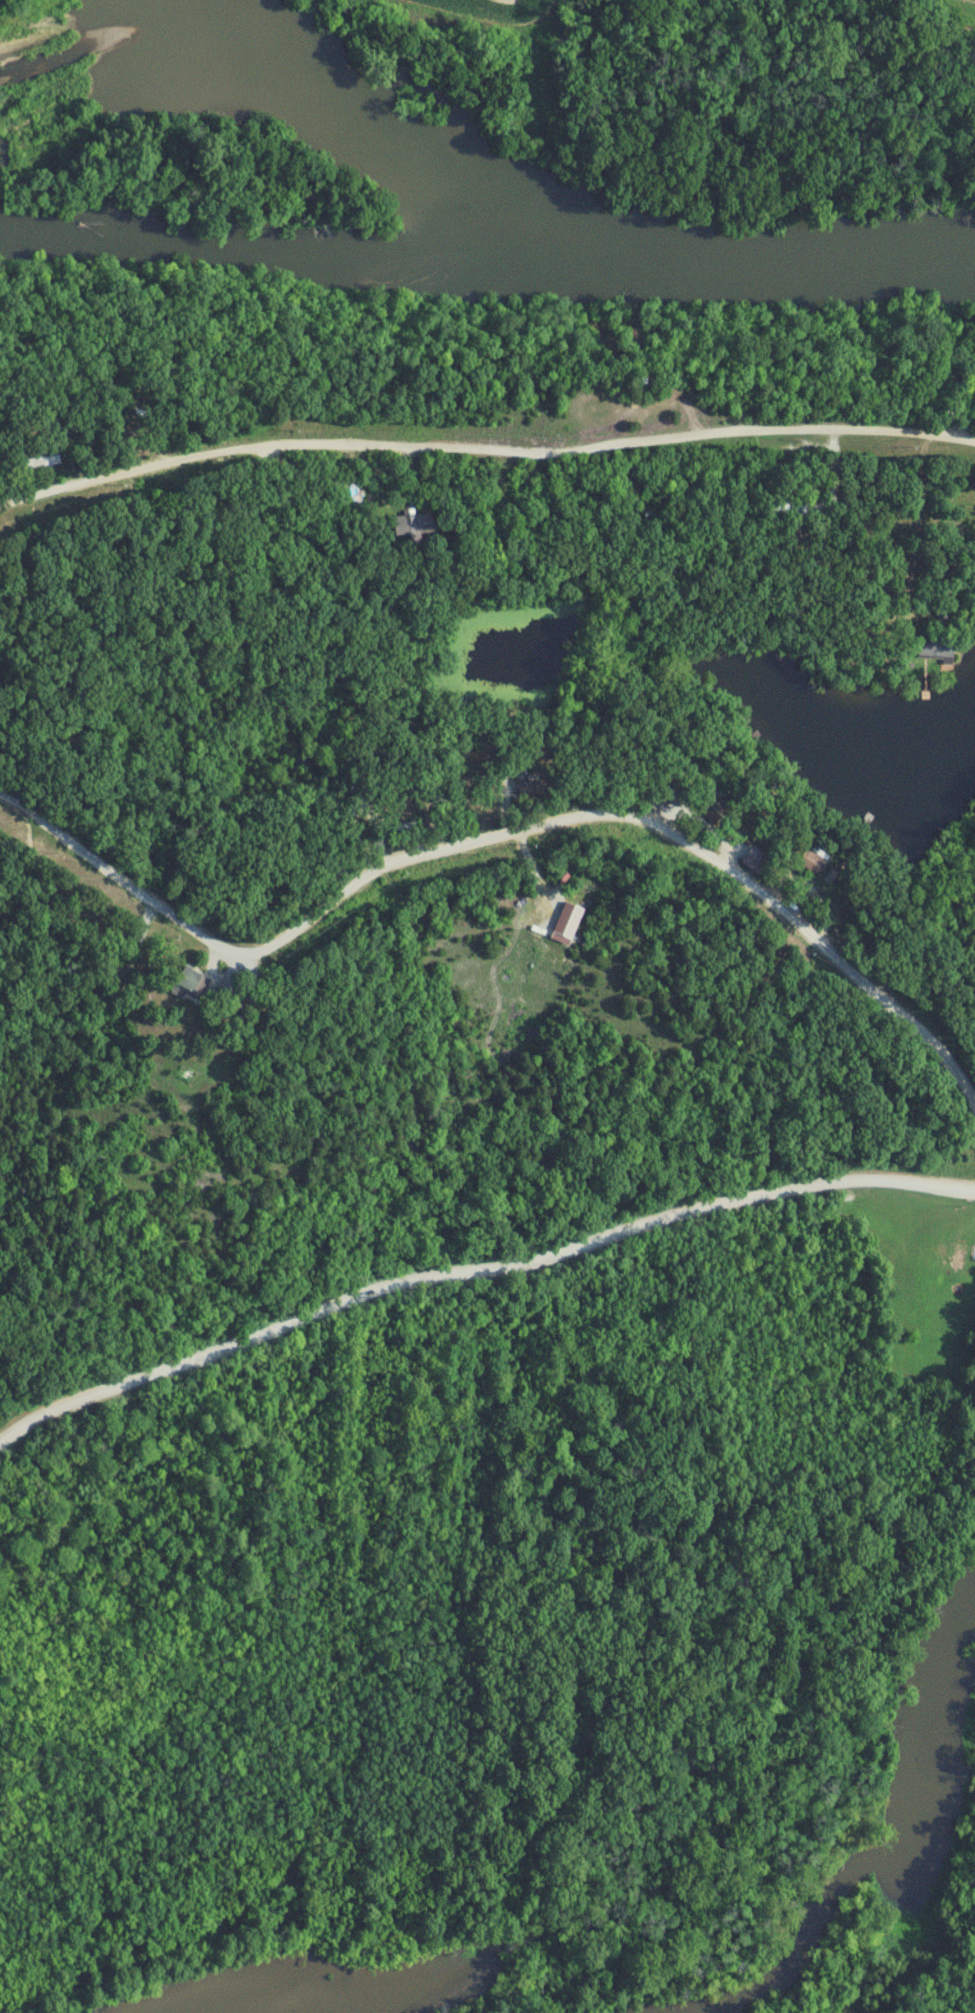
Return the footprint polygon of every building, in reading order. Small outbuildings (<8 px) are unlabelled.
[(22,469),(61,466),(60,457),(22,460),(22,469)] [(396,516),(396,535),(432,535),(432,516),(396,516)] [(920,658),(954,659),(954,646),(941,646),(941,636),(921,636),(920,658)] [(520,782),(520,796),(537,796),(537,782),(520,782)] [(811,846),(804,841),(793,858),(819,875),(830,858),(811,846)] [(202,988),(202,972),(180,972),(180,988),(202,988)] [(968,1246),(958,1244),(955,1265),(965,1267),(968,1246)]
